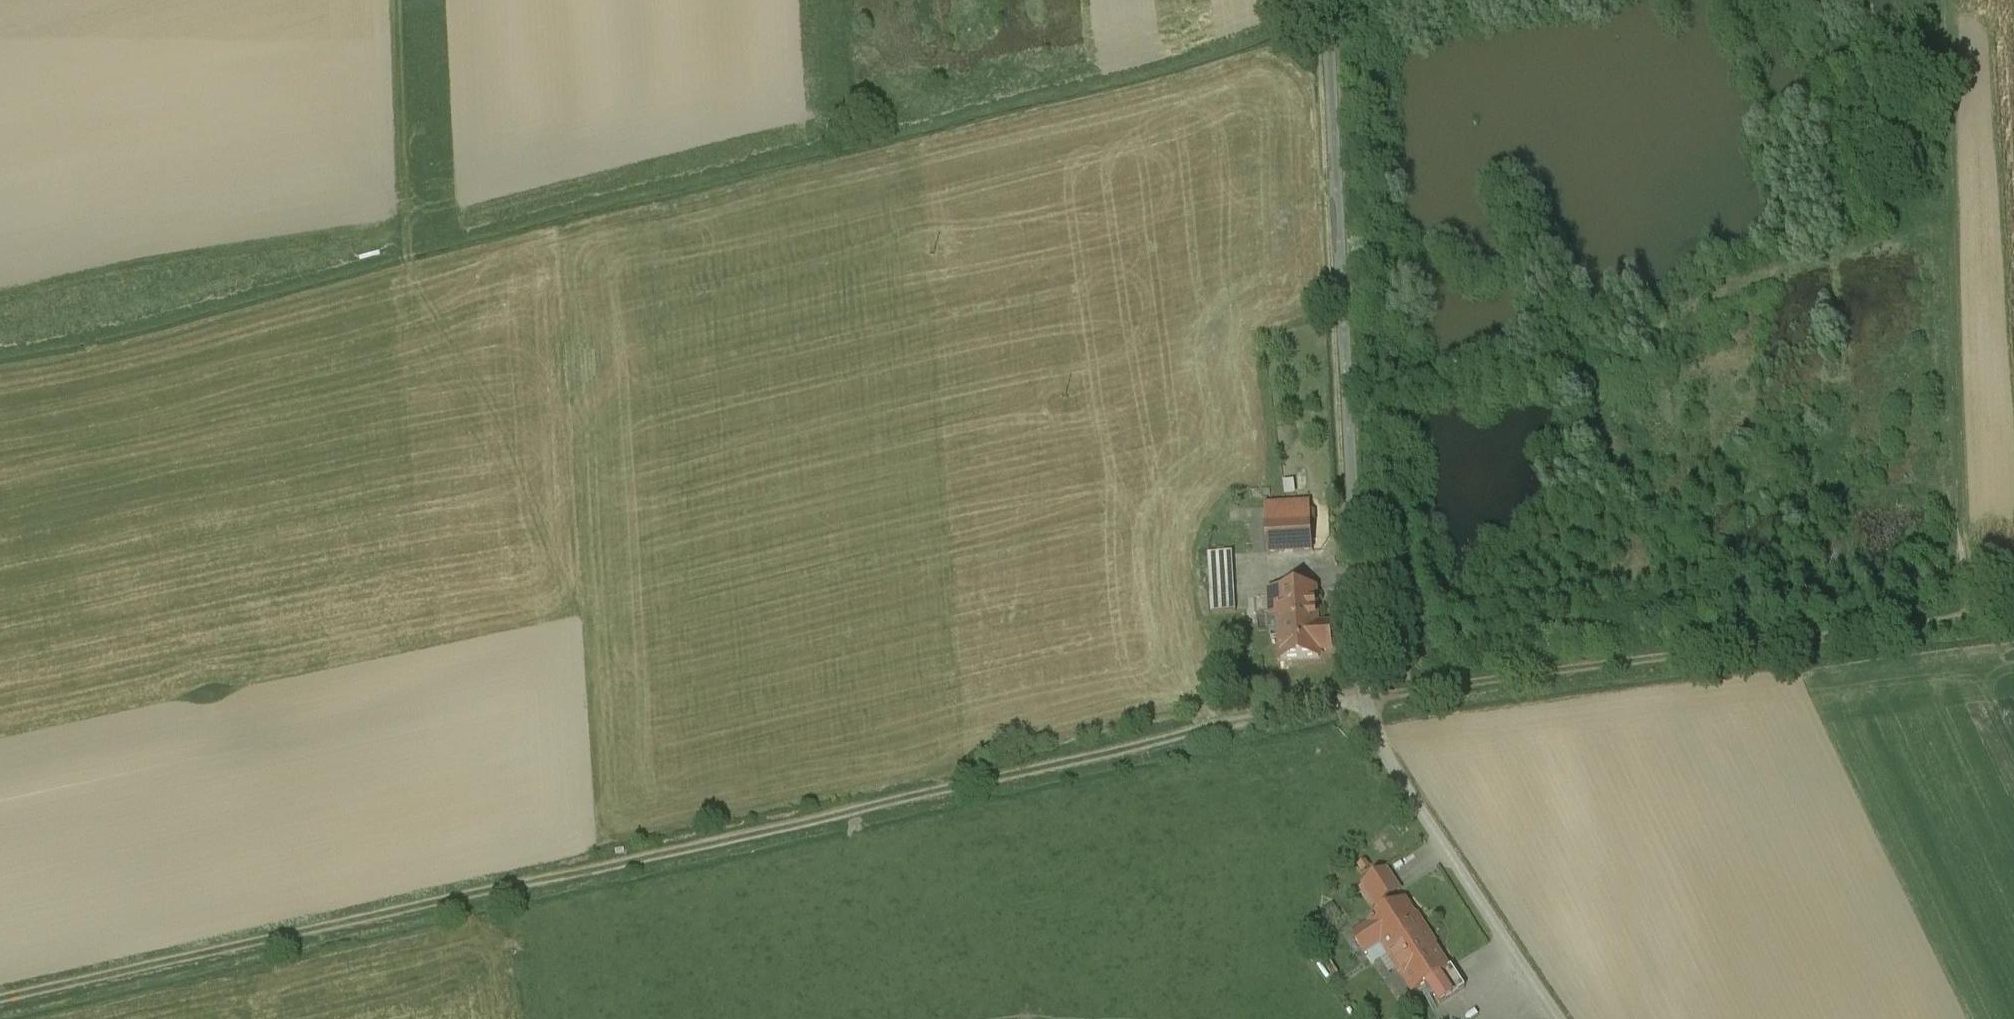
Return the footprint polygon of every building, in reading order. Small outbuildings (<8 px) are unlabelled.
[(1310,502),(1264,504),(1267,555),(1313,553),(1310,502)] [(1211,551),(1214,609),(1241,608),(1239,550),(1211,551)] [(1324,612),(1323,581),(1279,582),(1281,662),(1323,661),(1322,644),(1334,644),(1333,611),(1324,612)] [(1365,887),(1378,908),(1400,894),(1388,873),(1365,887)] [(1390,956),(1424,934),(1406,905),(1372,927),(1390,956)] [(1448,972),(1424,934),(1390,956),(1414,994),(1428,985),(1448,972)] [(1448,972),(1428,985),(1441,1006),(1465,990),(1452,970),(1448,972)]
